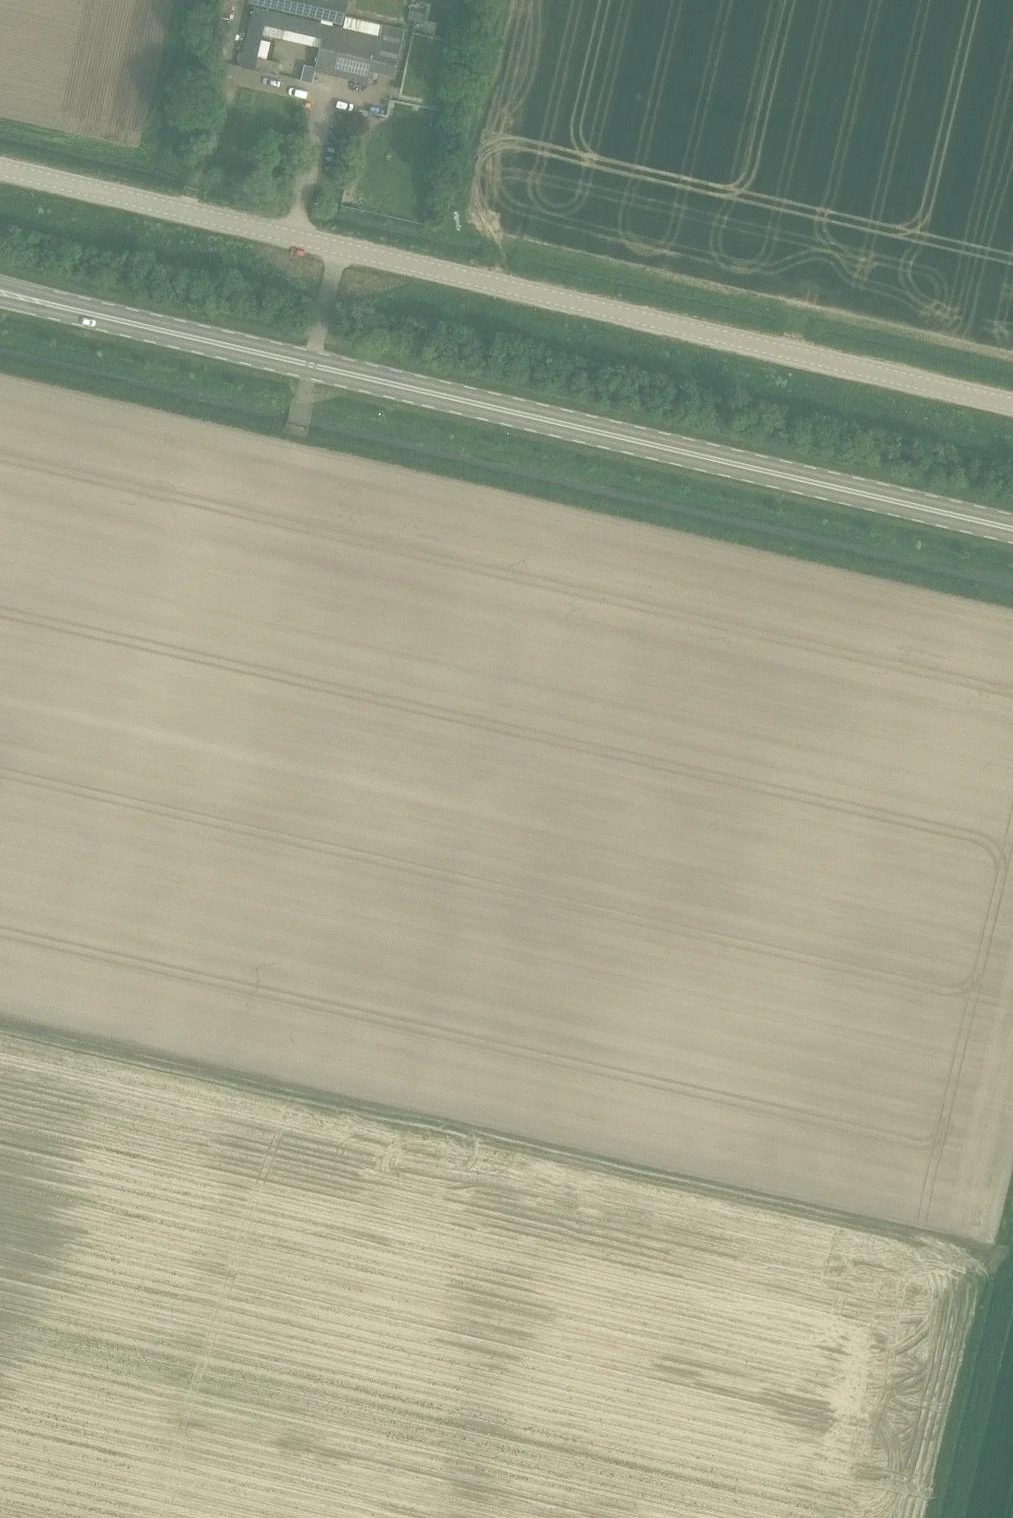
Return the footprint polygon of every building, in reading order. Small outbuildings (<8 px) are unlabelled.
[(219,16),(230,19),(234,0),(222,0),(219,16)] [(240,66),(278,76),(281,63),(266,59),(271,43),(261,40),(263,34),(320,47),(315,67),(314,70),(315,70),(368,83),(371,71),(394,77),(405,32),(380,26),(346,17),(344,27),(342,27),(343,22),(348,0),(249,0),(248,3),(256,5),(240,66)] [(212,55),(221,57),(225,39),(216,37),(212,55)] [(304,65),(301,80),(312,83),(315,70),(314,70),(315,67),(304,65)]
